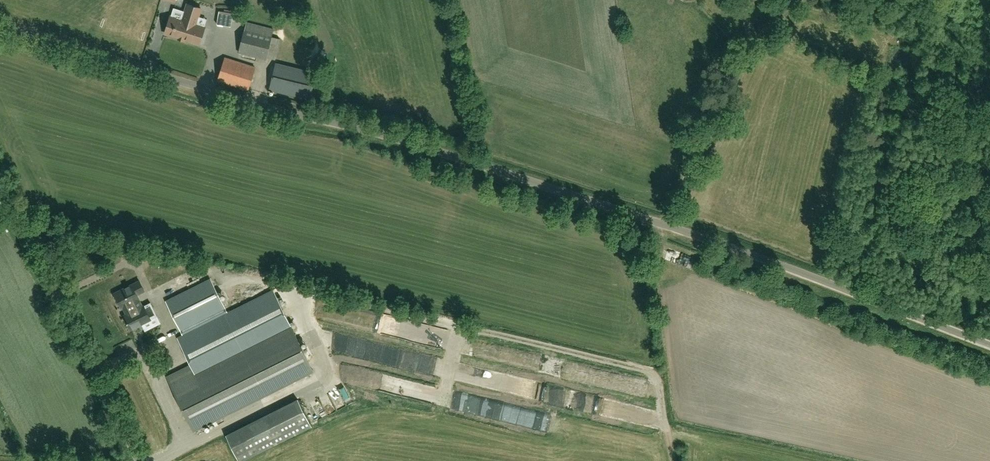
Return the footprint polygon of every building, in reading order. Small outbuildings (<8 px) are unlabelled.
[(737,5),(741,1),(747,10),(755,5),(752,0),(733,0),(737,5)] [(179,38),(179,39),(184,41),(184,39),(200,44),(205,27),(196,24),(201,8),(188,4),(182,20),(170,16),(165,33),(179,38)] [(233,13),(219,10),(216,24),(231,27),(233,13)] [(245,28),(239,52),(266,59),(267,57),(275,59),(280,39),(272,37),(273,29),(247,22),(245,29),(245,28)] [(248,90),(255,68),(225,58),(218,80),(248,90)] [(315,73),(275,63),(269,90),(309,99),(315,73)] [(188,110),(188,127),(198,127),(199,110),(188,110)] [(314,372),(312,367),(274,291),(228,314),(211,280),(167,302),(181,330),(184,336),(178,338),(191,364),(167,376),(192,427),(194,432),(314,372)] [(127,315),(143,307),(137,295),(145,291),(140,281),(115,294),(122,308),(124,307),(127,315)] [(155,311),(151,303),(143,307),(127,315),(124,316),(131,330),(151,320),(148,314),(155,311)] [(469,359),(479,360),(481,346),(471,345),(469,359)] [(330,392),(334,405),(342,403),(338,390),(330,392)] [(228,437),(234,449),(302,417),(296,404),(265,418),(263,416),(258,418),(260,422),(228,437)] [(322,407),(314,410),(317,418),(325,415),(322,407)] [(231,449),(235,460),(242,460),(311,433),(305,419),(231,449)]
